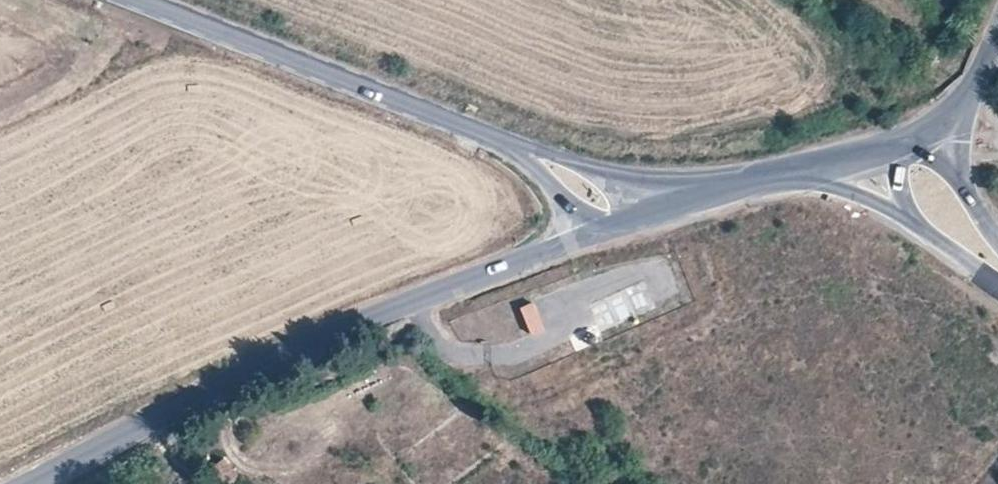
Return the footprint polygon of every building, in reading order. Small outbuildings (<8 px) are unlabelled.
[(535,305),(521,310),(532,337),(546,331),(535,305)] [(210,470),(223,483),(228,483),(238,474),(223,459),(210,470)]
